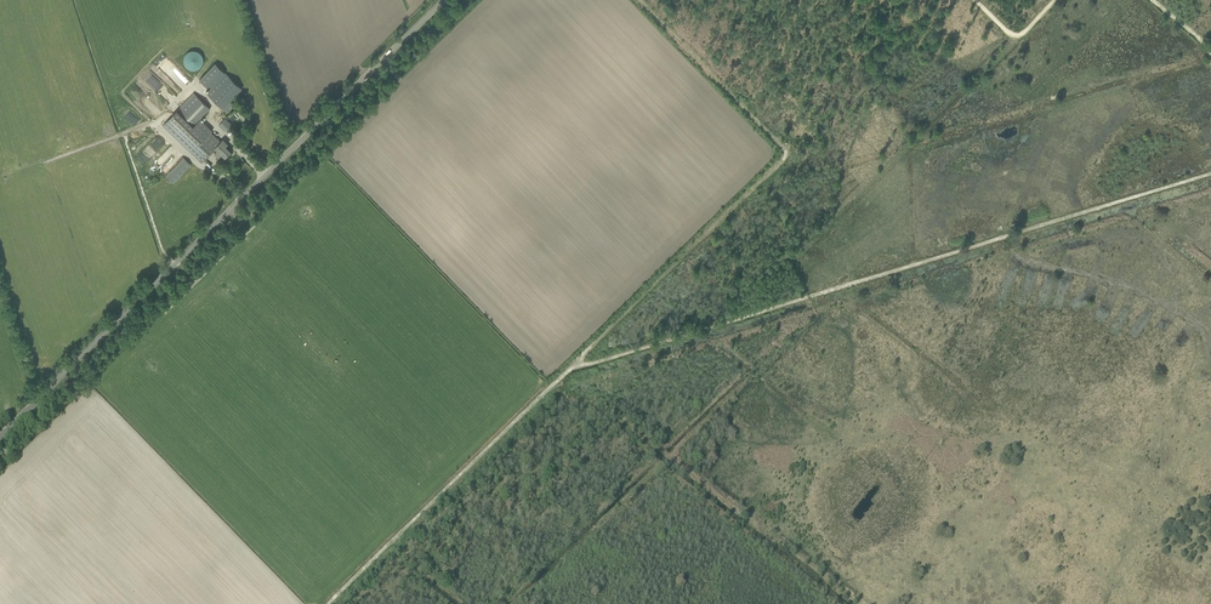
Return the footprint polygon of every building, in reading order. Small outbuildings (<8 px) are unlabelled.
[(195,50),(193,50),(191,51),(189,52),(187,53),(185,54),(184,56),(184,58),(183,60),(184,62),(184,64),(185,66),(186,67),(188,68),(190,69),(192,70),(194,70),(196,70),(198,69),(200,68),(202,66),(203,64),(204,62),(203,60),(203,58),(203,56),(202,55),(200,53),(199,52),(197,51),(195,50)] [(192,85),(164,62),(158,69),(186,92),(192,85)] [(210,89),(206,93),(227,112),(234,105),(230,101),(236,95),(229,89),(235,82),(215,63),(200,79),(210,89)] [(180,139),(198,157),(202,161),(213,150),(215,152),(215,153),(219,157),(222,153),(225,157),(231,151),(230,151),(230,152),(225,147),(228,144),(223,139),(221,141),(209,130),(211,129),(201,119),(210,109),(194,93),(164,123),(178,135),(180,139)] [(225,131),(231,124),(225,118),(218,124),(225,131)] [(248,119),(242,125),(246,128),(252,122),(248,119)] [(146,157),(150,153),(147,149),(156,141),(154,140),(141,152),(146,157)] [(151,157),(155,161),(164,150),(160,147),(151,157)] [(173,184),(191,165),(190,163),(186,160),(183,157),(165,176),(173,184)]
